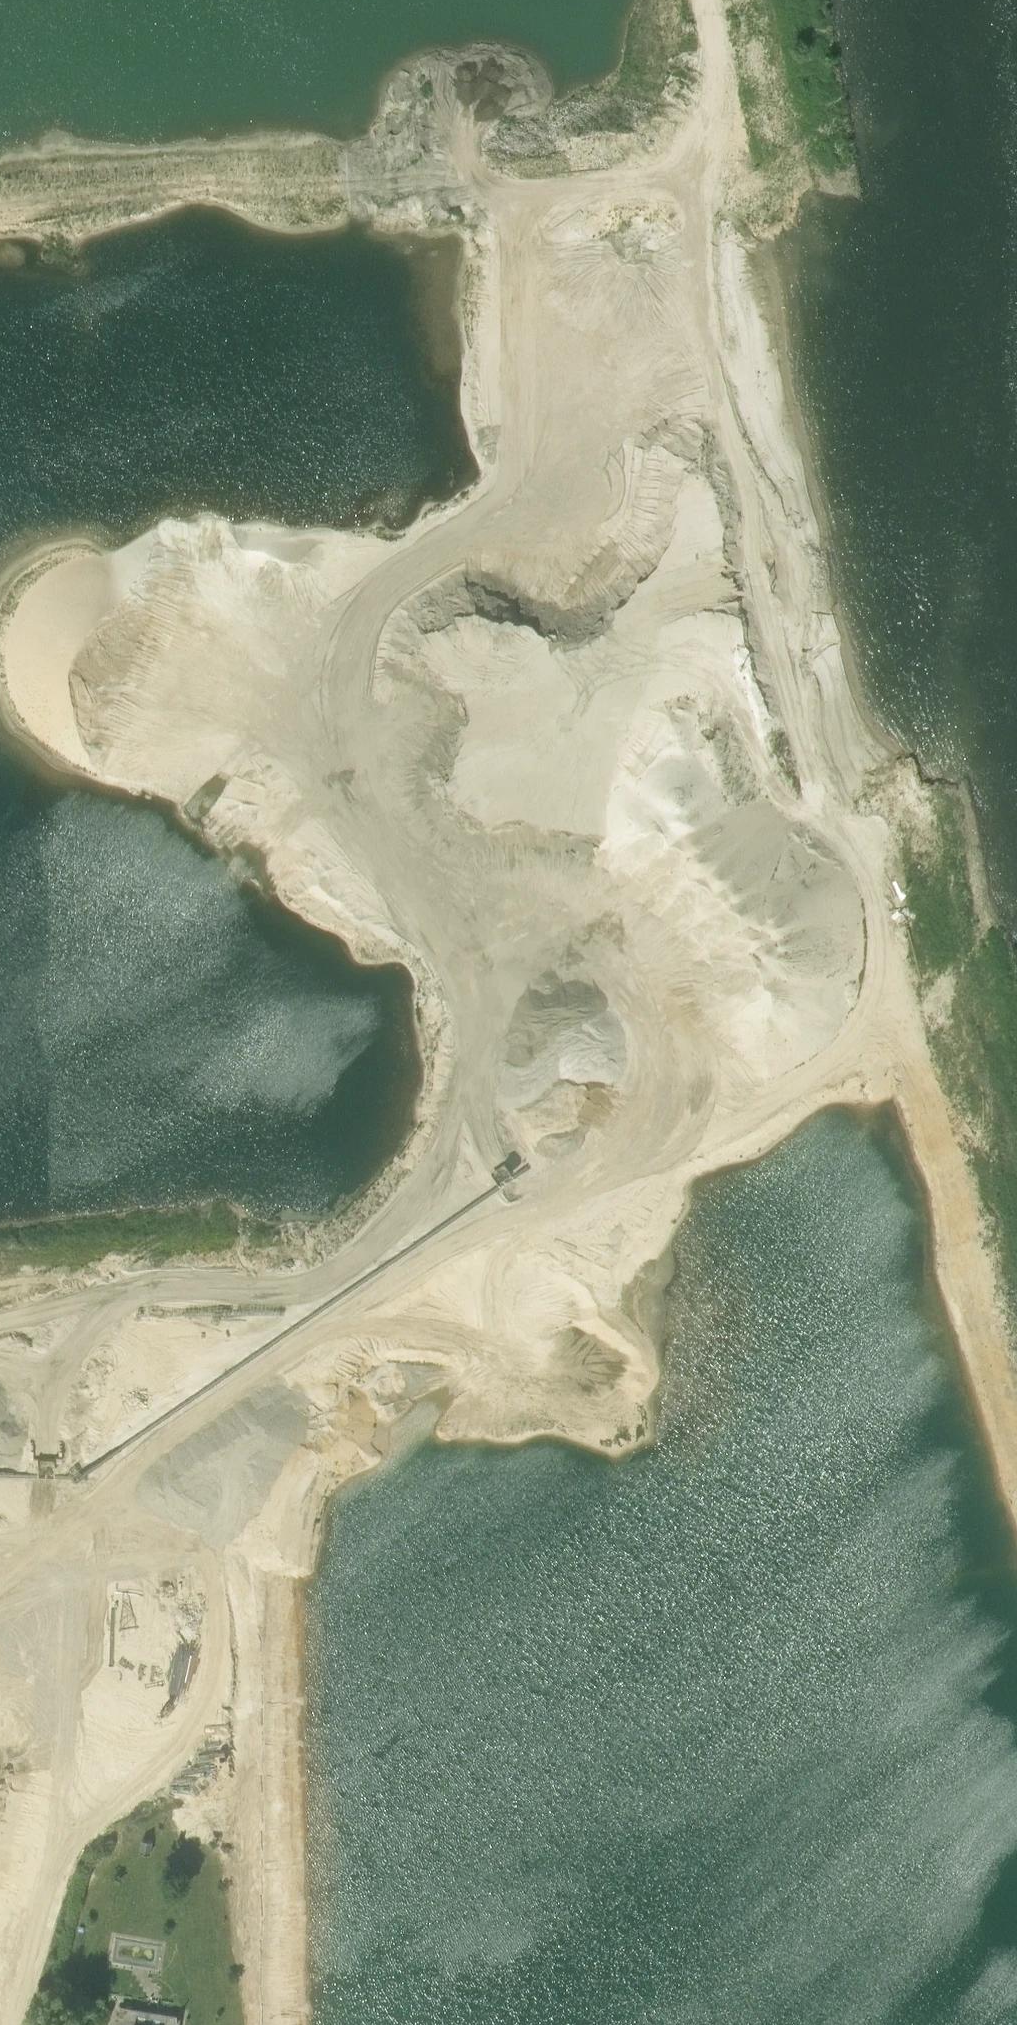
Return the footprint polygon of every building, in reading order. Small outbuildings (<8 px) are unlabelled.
[(141,1838),(139,1854),(154,1856),(156,1840),(141,1838)] [(180,2015),(120,2005),(116,2024),(179,2024),(180,2015)]
